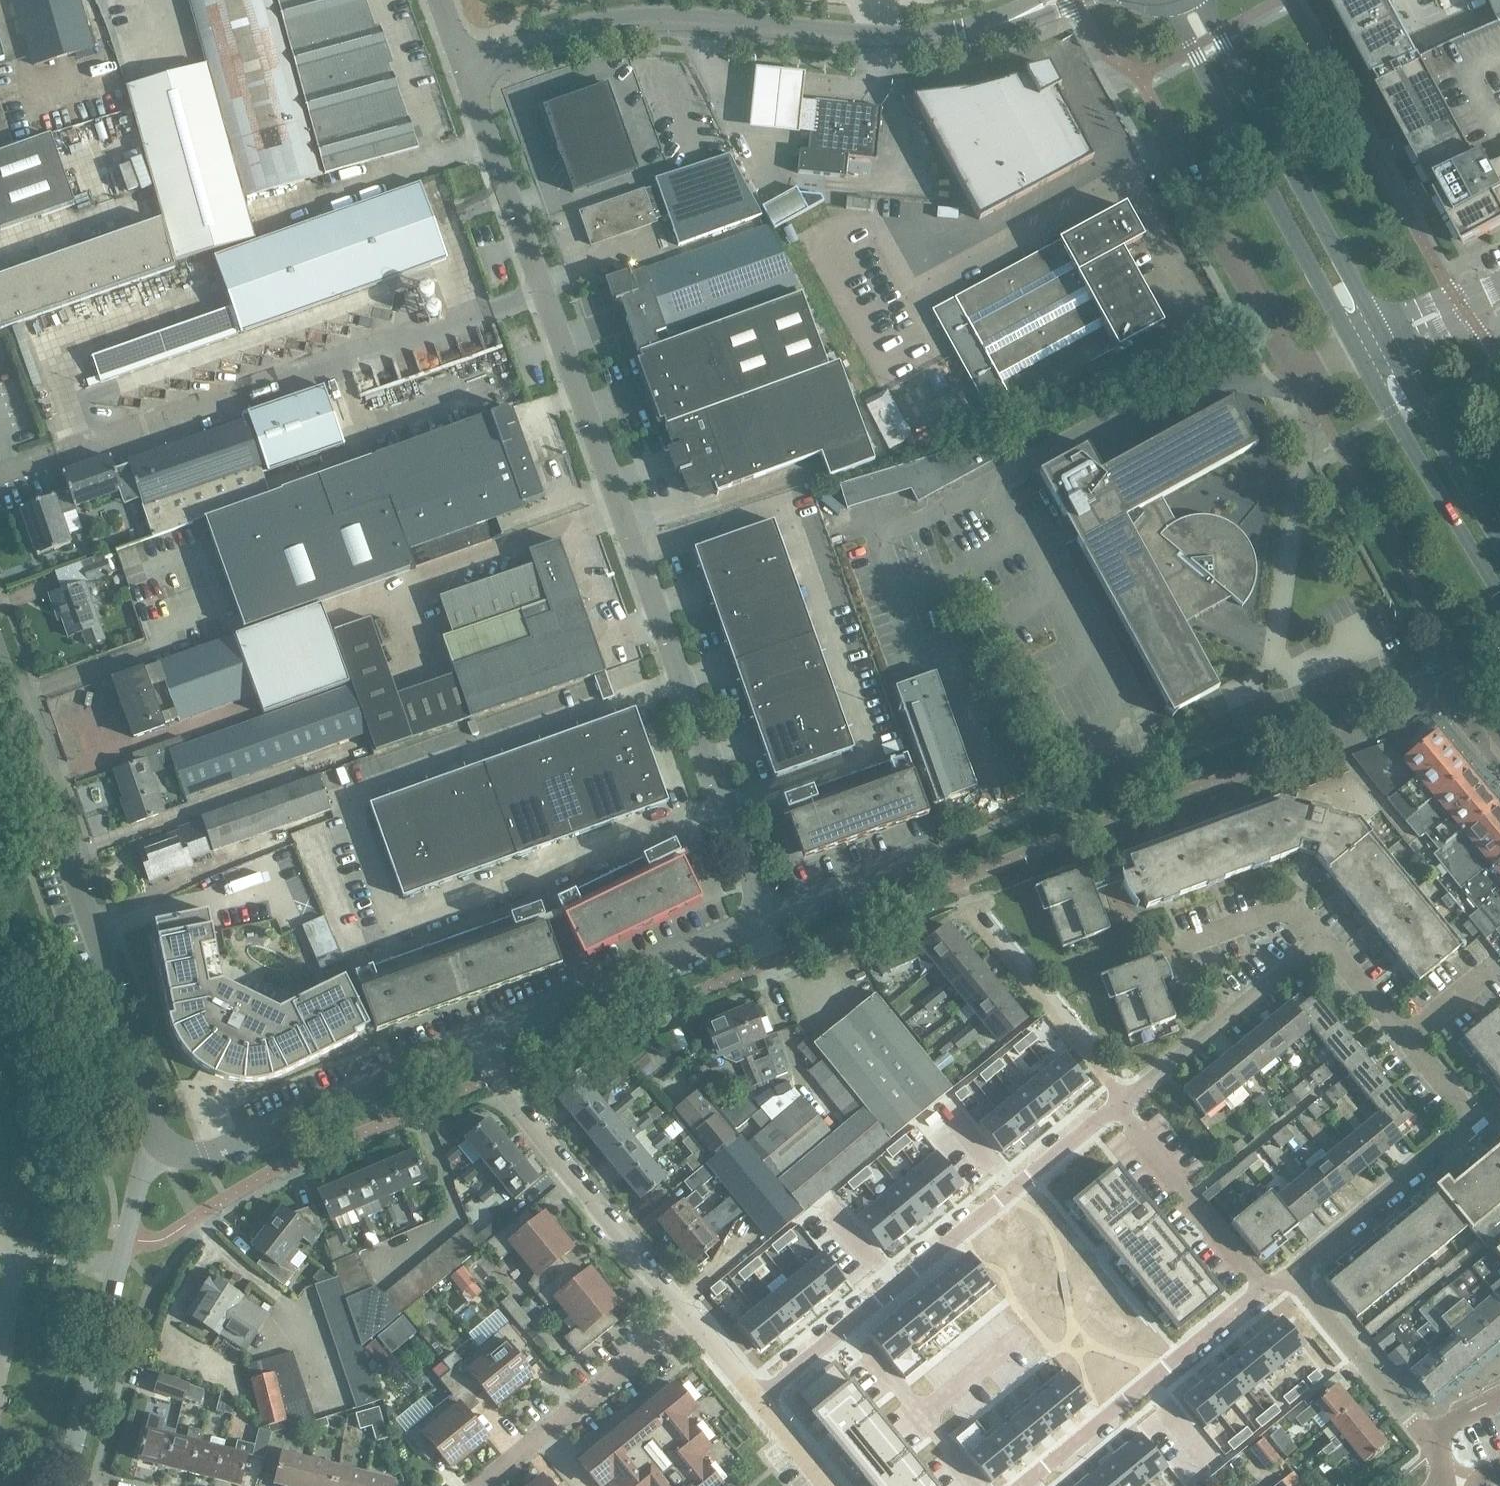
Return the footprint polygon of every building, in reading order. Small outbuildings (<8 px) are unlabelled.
[(92,49),(78,0),(15,0),(34,66),(92,49)] [(322,176),(274,0),(189,0),(207,65),(126,87),(132,108),(174,261),(253,239),(242,198),(322,176)] [(322,176),(322,175),(413,150),(383,67),(389,66),(375,27),(370,29),(359,0),(274,0),(322,176)] [(1376,77),(1419,57),(1388,0),(1330,0),(1373,78),(1376,77)] [(1376,77),(1381,86),(1378,88),(1430,184),(1437,181),(1443,192),(1436,195),(1461,241),(1499,220),(1499,0),(1488,0),(1498,22),(1421,57),(1419,57),(1376,77)] [(142,65),(162,61),(161,53),(140,57),(142,65)] [(1060,88),(1048,66),(1047,66),(1024,72),(1025,76),(968,91),(926,96),(913,98),(919,110),(979,220),(1093,158),(1078,130),(1071,134),(1064,121),(1071,118),(1056,90),(1060,88)] [(802,76),(751,72),(746,130),(798,134),(802,76)] [(607,84),(542,107),(573,193),(638,169),(607,84)] [(876,160),(881,108),(813,101),(808,151),(800,151),(797,174),(845,179),(847,157),(876,160)] [(1097,102),(1089,106),(1097,122),(1105,118),(1097,102)] [(12,144),(0,105),(0,147),(12,144)] [(51,136),(0,154),(0,231),(75,204),(51,136)] [(656,222),(655,220),(668,216),(678,246),(761,216),(729,155),(655,179),(657,186),(580,213),(591,245),(656,222)] [(144,164),(111,173),(123,219),(156,210),(144,164)] [(232,307),(241,332),(446,259),(419,184),(214,257),(232,307)] [(946,212),(946,188),(936,188),(935,211),(946,212)] [(871,199),(847,197),(846,209),(870,212),(871,199)] [(769,223),(778,243),(814,226),(805,206),(769,223)] [(1120,250),(1142,238),(1124,207),(933,311),(991,416),(1161,324),(1120,250)] [(175,268),(161,220),(0,276),(0,329),(175,268)] [(670,342),(667,332),(796,286),(767,227),(613,282),(639,353),(639,354),(670,342)] [(665,426),(829,367),(800,295),(670,342),(639,354),(665,426)] [(72,307),(12,328),(15,337),(75,315),(72,307)] [(232,307),(93,357),(102,382),(241,332),(232,307)] [(522,363),(491,373),(495,384),(526,375),(522,363)] [(704,495),(715,490),(717,495),(718,495),(717,492),(730,487),(821,454),(829,477),(873,461),(838,363),(829,367),(665,426),(675,452),(676,452),(683,470),(679,472),(679,474),(684,472),(690,488),(692,491),(693,493),(696,494),(698,495),(701,495),(704,495)] [(356,393),(365,420),(387,413),(379,386),(356,393)] [(270,495),(262,473),(343,445),(323,387),(241,415),(244,425),(128,465),(128,466),(115,470),(110,457),(63,474),(69,491),(21,508),(37,556),(70,544),(59,512),(119,491),(124,505),(140,500),(153,537),(205,519),(270,495)] [(1182,520),(1175,523),(1162,498),(1257,446),(1232,399),(1114,464),(1100,472),(1086,447),(1039,472),(1072,531),(1172,714),(1201,698),(1218,689),(1183,625),(1198,617),(1231,598),(1242,607),(1245,603),(1246,601),(1248,599),(1250,595),(1252,591),(1253,589),(1253,587),(1254,582),(1255,577),(1256,573),(1255,568),(1255,566),(1255,564),(1254,559),(1253,554),(1252,552),(1251,550),(1249,546),(1247,542),(1244,538),(1243,536),(1240,533),(1238,531),(1235,528),(1231,525),(1229,524),(1227,523),(1223,521),(1218,519),(1216,519),(1212,518),(1209,517),(1205,517),(1202,517),(1198,517),(1195,517),(1191,518),(1188,518),(1186,519),(1182,520)] [(543,497),(511,408),(270,495),(205,519),(245,630),(501,537),(493,515),(543,497)] [(893,469),(904,492),(910,490),(917,502),(1024,444),(1017,432),(952,451),(893,469)] [(774,777),(854,749),(774,521),(694,549),(774,777)] [(528,552),(533,565),(439,598),(452,634),(442,638),(447,652),(455,675),(397,695),(370,619),(333,632),(375,751),(470,718),(605,672),(559,541),(528,552)] [(80,562),(87,582),(122,570),(115,550),(80,562)] [(129,582),(143,577),(137,562),(123,567),(129,582)] [(107,638),(87,582),(50,595),(55,610),(59,609),(69,637),(83,632),(87,645),(107,638)] [(232,637),(254,695),(260,712),(346,681),(319,606),(232,637)] [(254,695),(232,637),(158,663),(159,667),(169,692),(178,718),(179,722),(254,695)] [(178,718),(169,692),(159,667),(145,672),(144,668),(113,680),(123,709),(134,738),(164,727),(163,724),(178,718)] [(895,687),(936,802),(976,788),(935,673),(895,687)] [(185,797),(366,733),(350,687),(169,751),(185,797)] [(668,803),(652,756),(635,709),(596,723),(558,737),(520,750),(482,764),(445,777),(407,791),(370,805),(386,852),(403,898),(441,885),(479,871),(516,858),(554,844),(591,831),(630,817),(668,803)] [(1405,821),(1434,797),(1467,769),(1466,768),(1465,769),(1453,759),(1452,760),(1443,750),(1444,749),(1433,735),(1403,761),(1416,776),(1398,791),(1382,772),(1400,757),(1388,743),(1351,756),(1375,786),(1387,801),(1405,821)] [(881,746),(884,753),(903,746),(900,739),(881,746)] [(928,815),(913,773),(906,756),(890,762),(889,761),(803,792),(803,793),(782,800),(789,818),(788,818),(804,860),(928,815)] [(130,825),(164,813),(145,760),(114,770),(124,799),(121,800),(130,825)] [(1438,851),(1462,831),(1496,804),(1467,769),(1434,797),(1405,821),(1419,838),(1424,834),(1438,851)] [(1134,903),(1137,907),(1137,906),(1133,901),(1142,897),(1146,908),(1297,853),(1315,857),(1418,982),(1458,949),(1358,828),(1380,811),(1349,773),(1298,792),(1293,808),(1279,804),(1128,860),(1133,873),(1122,877),(1121,873),(1121,875),(1122,880),(1123,884),(1125,889),(1127,893),(1129,897),(1132,901),(1134,903)] [(150,881),(192,866),(190,860),(330,811),(318,775),(201,817),(203,822),(179,830),(180,833),(138,848),(150,881)] [(1490,864),(1499,856),(1499,808),(1496,804),(1462,831),(1438,851),(1433,855),(1460,889),(1490,864)] [(556,901),(565,918),(564,918),(584,958),(702,901),(683,861),(682,861),(674,843),(650,855),(571,893),(572,893),(556,901)] [(1499,891),(1499,856),(1490,864),(1460,889),(1477,910),(1499,891)] [(1062,948),(1109,931),(1086,870),(1034,889),(1034,890),(1040,888),(1062,948)] [(1469,920),(1479,932),(1485,939),(1494,931),(1499,926),(1499,891),(1477,910),(1467,918),(1469,920)] [(1455,904),(1447,894),(1441,900),(1449,909),(1455,904)] [(547,925),(546,925),(540,908),(519,915),(372,968),(355,974),(361,991),(376,1033),(562,967),(547,925)] [(158,938),(153,938),(167,1008),(170,1022),(172,1030),(175,1037),(179,1044),(182,1049),(187,1056),(192,1061),(198,1066),(201,1068),(207,1060),(231,1063),(232,1069),(239,1077),(242,1078),(246,1078),(249,1079),(253,1079),(258,1078),(264,1077),(271,1075),(279,1072),(286,1069),(369,1027),(352,991),(345,977),(279,1010),(223,983),(209,911),(155,921),(158,938)] [(339,950),(324,916),(302,926),(316,959),(339,950)] [(1472,937),(1479,932),(1469,920),(1462,926),(1472,937)] [(928,956),(937,967),(963,945),(947,926),(922,947),(918,942),(874,961),(881,976),(928,956)] [(937,967),(952,985),(978,964),(963,945),(937,967)] [(1164,962),(1161,958),(1160,958),(1163,962),(1155,965),(1152,958),(1099,977),(1100,979),(1105,977),(1128,1037),(1174,1020),(1161,982),(1170,979),(1171,982),(1171,981),(1171,979),(1169,974),(1167,969),(1166,967),(1164,962)] [(978,964),(952,985),(968,1004),(994,982),(978,964)] [(994,982),(968,1004),(956,1013),(964,1024),(976,1014),(983,1022),(1009,1001),(994,982)] [(929,996),(937,1005),(947,997),(939,988),(929,996)] [(865,1108),(890,1140),(904,1128),(952,1089),(875,994),(814,1044),(826,1060),(834,1069),(842,1079),(849,1089),(857,1099),(865,1108)] [(1289,1003),(1311,1029),(1322,1043),(1341,1027),(1317,999),(1308,1006),(1299,995),(1290,1003),(1289,1003)] [(927,1013),(937,1005),(929,996),(919,1004),(927,1013)] [(1009,1001),(983,1022),(999,1042),(1025,1020),(1009,1001)] [(1271,1018),(1293,1044),(1311,1029),(1289,1003),(1271,1018)] [(728,1017),(741,1047),(764,1038),(751,1007),(728,1017)] [(1496,1011),(1458,1043),(1471,1059),(1476,1055),(1481,1061),(1476,1066),(1499,1094),(1499,1015),(1496,1011)] [(741,1047),(728,1017),(704,1026),(709,1038),(702,1040),(711,1060),(741,1047)] [(1254,1032),(1275,1059),(1293,1044),(1271,1018),(1254,1032)] [(960,1033),(967,1042),(977,1034),(970,1025),(960,1033)] [(1341,1027),(1322,1043),(1342,1067),(1361,1052),(1341,1027)] [(1032,1032),(1022,1040),(1029,1048),(1039,1039),(1032,1032)] [(1236,1047),(1258,1073),(1275,1059),(1254,1032),(1236,1047)] [(960,1033),(951,1041),(955,1045),(959,1049),(967,1042),(960,1033)] [(745,1075),(751,1088),(763,1083),(786,1074),(787,1070),(776,1034),(764,1038),(772,1063),(757,1069),(757,1070),(745,1075)] [(1260,1078),(1269,1089),(1322,1049),(1314,1037),(1260,1078)] [(814,1067),(823,1058),(806,1040),(797,1049),(814,1067)] [(1022,1040),(1013,1048),(1019,1056),(1029,1048),(1022,1040)] [(1219,1061),(1240,1087),(1258,1073),(1236,1047),(1219,1061)] [(638,1073),(648,1063),(651,1061),(643,1051),(630,1064),(638,1073)] [(943,1057),(933,1065),(939,1073),(954,1061),(947,1052),(946,1053),(942,1056),(943,1057)] [(1064,1055),(1047,1070),(1070,1097),(1087,1083),(1064,1055)] [(739,1061),(745,1075),(757,1070),(757,1069),(751,1056),(739,1061)] [(609,1092),(619,1084),(630,1075),(616,1059),(605,1067),(613,1076),(603,1084),(609,1092)] [(999,1059),(989,1067),(995,1075),(1005,1067),(999,1059)] [(1368,1100),(1388,1084),(1367,1059),(1348,1075),(1368,1100)] [(826,1060),(815,1069),(809,1073),(817,1083),(834,1069),(826,1060)] [(1201,1076),(1223,1102),(1240,1087),(1219,1061),(1201,1076)] [(1316,1071),(1325,1082),(1332,1076),(1323,1065),(1316,1071)] [(989,1067),(979,1075),(986,1083),(995,1075),(989,1067)] [(842,1079),(834,1069),(817,1083),(825,1093),(842,1079)] [(1047,1070),(1030,1083),(1053,1111),(1070,1097),(1047,1070)] [(1325,1082),(1316,1071),(1309,1077),(1318,1087),(1325,1082)] [(1223,1102),(1201,1076),(1183,1090),(1205,1117),(1223,1102)] [(575,1120),(600,1100),(583,1079),(558,1100),(575,1120)] [(833,1102),(849,1089),(842,1079),(825,1093),(833,1102)] [(1298,1085),(1307,1096),(1314,1091),(1305,1080),(1298,1085)] [(778,1096),(791,1090),(788,1082),(774,1088),(778,1096)] [(1030,1083),(1014,1097),(1036,1125),(1053,1111),(1030,1083)] [(1331,1089),(1340,1099),(1347,1094),(1338,1083),(1331,1089)] [(1368,1100),(1380,1113),(1401,1139),(1402,1139),(1411,1131),(1402,1120),(1411,1112),(1388,1084),(1368,1100)] [(1307,1096),(1298,1085),(1291,1091),(1300,1102),(1307,1096)] [(637,1103),(637,1102),(646,1094),(640,1087),(630,1095),(630,1094),(609,1111),(600,1100),(575,1120),(591,1140),(627,1110),(628,1111),(637,1103)] [(965,1087),(955,1094),(960,1102),(971,1094),(965,1087)] [(759,1107),(775,1096),(770,1089),(754,1099),(759,1107)] [(833,1102),(840,1112),(857,1099),(849,1089),(833,1102)] [(1340,1099),(1331,1089),(1324,1095),(1333,1105),(1340,1099)] [(727,1121),(719,1111),(701,1090),(672,1115),(684,1129),(710,1161),(740,1136),(735,1130),(727,1121)] [(727,1121),(749,1102),(741,1092),(719,1111),(727,1121)] [(1253,1101),(1260,1109),(1267,1104),(1268,1104),(1261,1095),(1253,1101)] [(1014,1097),(997,1111),(1020,1139),(1036,1125),(1014,1097)] [(803,1212),(890,1140),(865,1108),(848,1122),(833,1135),(802,1098),(772,1123),(753,1139),(784,1176),(778,1181),(803,1212)] [(1313,1104),(1322,1114),(1329,1109),(1320,1098),(1313,1104)] [(848,1122),(865,1108),(857,1099),(840,1112),(848,1122)] [(749,1102),(727,1121),(735,1130),(757,1111),(749,1102)] [(1322,1114),(1313,1104),(1306,1109),(1315,1120),(1322,1114)] [(632,1139),(641,1131),(662,1114),(656,1106),(646,1114),(635,1123),(634,1120),(635,1119),(628,1111),(627,1110),(591,1140),(607,1159),(632,1139)] [(735,1130),(740,1136),(778,1181),(784,1176),(753,1139),(772,1123),(760,1108),(757,1111),(735,1130)] [(1263,1114),(1272,1125),(1279,1120),(1270,1109),(1263,1114)] [(997,1111),(979,1125),(1002,1153),(1020,1139),(997,1111)] [(1362,1128),(1383,1154),(1401,1139),(1380,1113),(1362,1128)] [(1272,1125),(1263,1114),(1256,1120),(1265,1131),(1272,1125)] [(481,1160),(506,1139),(489,1119),(465,1139),(481,1160)] [(1255,1139),(1265,1131),(1256,1120),(1246,1129),(1255,1139)] [(1278,1132),(1287,1143),(1294,1138),(1285,1127),(1278,1132)] [(1383,1154),(1362,1128),(1345,1142),(1366,1168),(1383,1154)] [(710,1161),(684,1129),(676,1136),(692,1155),(684,1162),(694,1174),(707,1164),(710,1161)] [(1287,1143),(1278,1132),(1271,1138),(1280,1149),(1287,1143)] [(668,1143),(662,1135),(652,1143),(658,1151),(668,1143)] [(905,1135),(896,1143),(902,1151),(912,1143),(905,1135)] [(1478,1239),(1485,1247),(1499,1234),(1499,1135),(1436,1187),(1468,1227),(1478,1239)] [(740,1136),(710,1161),(707,1164),(716,1175),(732,1195),(744,1209),(769,1240),(803,1212),(778,1181),(740,1136)] [(497,1179),(522,1159),(506,1139),(481,1160),(497,1179)] [(632,1139),(607,1159),(623,1179),(648,1159),(632,1139)] [(1241,1139),(1230,1148),(1236,1155),(1247,1146),(1241,1139)] [(1366,1168),(1345,1142),(1327,1156),(1349,1182),(1366,1168)] [(892,1159),(902,1151),(896,1143),(886,1151),(892,1159)] [(451,1165),(462,1156),(455,1147),(444,1157),(451,1165)] [(389,1162),(402,1191),(426,1180),(414,1151),(389,1162)] [(937,1152),(917,1169),(943,1201),(964,1185),(937,1152)] [(1244,1160),(1250,1168),(1258,1160),(1253,1153),(1244,1160)] [(1349,1182),(1327,1156),(1310,1170),(1332,1196),(1349,1182)] [(522,1159),(497,1179),(477,1195),(484,1203),(503,1187),(514,1200),(539,1179),(522,1159)] [(648,1159),(623,1179),(640,1199),(665,1179),(648,1159)] [(1248,1169),(1250,1168),(1244,1161),(1238,1166),(1243,1173),(1248,1169)] [(402,1191),(389,1162),(366,1172),(378,1201),(402,1191)] [(674,1240),(676,1242),(700,1223),(691,1213),(703,1202),(701,1199),(708,1194),(702,1186),(716,1175),(707,1164),(694,1174),(683,1183),(693,1194),(659,1222),(667,1232),(665,1234),(672,1241),(674,1240)] [(1231,1171),(1237,1178),(1243,1173),(1238,1166),(1231,1171)] [(471,1167),(461,1176),(467,1184),(477,1175),(471,1167)] [(866,1167),(857,1175),(863,1183),(873,1175),(866,1167)] [(917,1169),(897,1185),(924,1217),(943,1201),(917,1169)] [(1116,1169),(1073,1204),(1177,1330),(1221,1295),(1204,1275),(1199,1280),(1142,1211),(1147,1206),(1116,1169)] [(1332,1196),(1310,1170),(1293,1184),(1314,1210),(1332,1196)] [(1237,1178),(1231,1171),(1225,1176),(1231,1183),(1237,1178)] [(382,1210),(378,1201),(366,1172),(343,1182),(355,1211),(360,1222),(369,1218),(368,1216),(382,1210)] [(857,1175),(847,1184),(853,1191),(863,1183),(857,1175)] [(1225,1176),(1219,1181),(1225,1188),(1231,1183),(1225,1176)] [(1219,1193),(1225,1188),(1219,1181),(1213,1186),(1219,1193)] [(355,1211),(343,1182),(318,1192),(331,1221),(355,1211)] [(1314,1210),(1293,1184),(1275,1199),(1297,1225),(1314,1210)] [(897,1185),(878,1201),(904,1233),(924,1217),(897,1185)] [(1213,1186),(1205,1193),(1202,1195),(1205,1199),(1208,1202),(1211,1200),(1219,1193),(1213,1186)] [(1468,1227),(1436,1187),(1421,1200),(1425,1205),(1418,1211),(1414,1206),(1384,1231),(1388,1236),(1381,1241),(1377,1236),(1347,1261),(1351,1266),(1344,1272),(1340,1267),(1324,1280),(1356,1319),(1468,1227)] [(1297,1226),(1297,1225),(1275,1199),(1270,1192),(1231,1224),(1259,1258),(1297,1226)] [(721,1223),(724,1226),(744,1209),(732,1195),(700,1223),(676,1242),(683,1251),(680,1254),(694,1271),(709,1259),(704,1254),(717,1243),(708,1233),(721,1223)] [(421,1211),(416,1198),(407,1201),(411,1215),(421,1211)] [(878,1201),(857,1218),(884,1250),(904,1233),(878,1201)] [(267,1226),(295,1248),(303,1238),(312,1245),(324,1232),(323,1230),(313,1206),(302,1211),(303,1215),(299,1221),(282,1207),(267,1226)] [(397,1221),(392,1207),(383,1211),(388,1224),(397,1221)] [(537,1296),(569,1270),(560,1259),(572,1249),(544,1214),(532,1224),(523,1214),(510,1225),(487,1243),(500,1260),(515,1248),(535,1273),(528,1285),(537,1296)] [(373,1232),(369,1218),(360,1222),(364,1235),(373,1232)] [(261,1269),(284,1287),(298,1269),(290,1263),(298,1252),(294,1249),(295,1248),(267,1226),(262,1223),(250,1238),(255,1242),(252,1246),(269,1260),(261,1269)] [(481,1248),(475,1236),(470,1224),(455,1236),(471,1256),(481,1248)] [(350,1242),(345,1228),(336,1231),(341,1245),(350,1242)] [(791,1230),(781,1238),(787,1246),(797,1238),(791,1230)] [(1499,1261),(1499,1234),(1485,1247),(1487,1250),(1491,1247),(1493,1250),(1492,1251),(1499,1261)] [(471,1256),(455,1236),(445,1244),(462,1264),(471,1256)] [(781,1238),(771,1247),(777,1254),(787,1246),(781,1238)] [(1472,1244),(1478,1252),(1485,1247),(1478,1239),(1472,1244)] [(462,1264),(445,1244),(435,1253),(451,1273),(462,1264)] [(1466,1249),(1472,1257),(1478,1252),(1472,1244),(1466,1249)] [(1472,1257),(1466,1249),(1459,1254),(1466,1262),(1472,1257)] [(1499,1305),(1499,1261),(1492,1251),(1470,1269),(1499,1305)] [(338,1276),(362,1265),(357,1253),(334,1264),(338,1276)] [(424,1261),(441,1281),(451,1273),(435,1253),(424,1261)] [(823,1254),(805,1268),(828,1296),(846,1282),(823,1254)] [(969,1254),(948,1271),(975,1304),(996,1287),(969,1254)] [(1459,1254),(1453,1259),(1460,1267),(1466,1262),(1459,1254)] [(757,1258),(748,1266),(754,1274),(764,1265),(757,1258)] [(1454,1272),(1460,1267),(1453,1259),(1447,1264),(1454,1272)] [(414,1269),(431,1290),(441,1281),(424,1261),(414,1269)] [(1454,1272),(1447,1264),(1439,1271),(1444,1276),(1446,1279),(1454,1272)] [(362,1265),(338,1276),(341,1287),(342,1288),(368,1277),(362,1265)] [(748,1266),(738,1274),(744,1282),(754,1274),(748,1266)] [(462,1268),(450,1277),(463,1293),(474,1284),(462,1268)] [(805,1268),(789,1282),(811,1310),(828,1296),(805,1268)] [(1428,1275),(1435,1283),(1444,1276),(1439,1271),(1437,1268),(1428,1275)] [(404,1278),(421,1298),(431,1290),(414,1269),(404,1278)] [(1495,1343),(1499,1338),(1499,1305),(1470,1269),(1448,1287),(1495,1343)] [(569,1270),(537,1296),(545,1306),(558,1301),(579,1326),(564,1338),(578,1355),(614,1325),(605,1315),(618,1305),(590,1270),(577,1280),(569,1270)] [(948,1271),(929,1287),(956,1320),(975,1304),(948,1271)] [(1428,1275),(1422,1280),(1429,1288),(1435,1283),(1428,1275)] [(314,1284),(318,1295),(341,1287),(338,1276),(314,1284)] [(202,1292),(187,1315),(219,1335),(220,1334),(245,1351),(269,1316),(243,1298),(211,1277),(208,1281),(203,1278),(197,1289),(202,1292)] [(368,1277),(342,1288),(345,1299),(346,1300),(372,1288),(368,1277)] [(394,1286),(410,1306),(421,1298),(404,1278),(394,1286)] [(1423,1293),(1429,1288),(1422,1280),(1416,1285),(1423,1293)] [(710,1289),(710,1290),(716,1297),(726,1289),(720,1281),(710,1289)] [(789,1282),(772,1296),(795,1324),(811,1310),(789,1282)] [(1411,1290),(1417,1298),(1423,1293),(1416,1285),(1411,1290)] [(410,1306),(394,1286),(387,1292),(384,1294),(400,1315),(410,1306)] [(322,1306),(345,1299),(342,1288),(341,1287),(318,1295),(322,1306)] [(929,1287),(909,1303),(936,1336),(956,1320),(929,1287)] [(1422,1300),(1472,1361),(1495,1343),(1448,1287),(1427,1304),(1423,1299),(1422,1300)] [(372,1288),(346,1300),(349,1310),(353,1321),(357,1333),(361,1344),(361,1347),(400,1315),(384,1294),(387,1292),(373,1289),(372,1288)] [(1405,1294),(1411,1302),(1417,1298),(1411,1290),(1405,1294)] [(1405,1294),(1399,1299),(1405,1307),(1411,1302),(1405,1294)] [(511,1316),(521,1308),(510,1296),(501,1303),(511,1316)] [(772,1296),(755,1310),(778,1337),(795,1324),(772,1296)] [(349,1310),(346,1300),(345,1299),(322,1306),(326,1318),(349,1310)] [(1399,1299),(1393,1304),(1400,1312),(1405,1307),(1399,1299)] [(1451,1378),(1472,1361),(1422,1300),(1413,1307),(1427,1323),(1415,1334),(1451,1378)] [(909,1303),(890,1320),(916,1352),(918,1351),(936,1336),(909,1303)] [(1394,1317),(1400,1312),(1393,1304),(1387,1309),(1394,1317)] [(521,1308),(511,1316),(522,1329),(531,1321),(521,1308)] [(1394,1317),(1387,1309),(1381,1314),(1388,1322),(1394,1317)] [(330,1329),(353,1321),(349,1310),(326,1318),(330,1329)] [(755,1310),(738,1324),(744,1332),(752,1341),(761,1352),(778,1337),(755,1310)] [(1381,1314),(1375,1318),(1382,1327),(1388,1322),(1381,1314)] [(1031,1351),(1065,1326),(1057,1316),(1033,1333),(1034,1334),(1024,1342),(1031,1351)] [(416,1333),(403,1317),(378,1338),(391,1354),(416,1333)] [(1451,1378),(1415,1334),(1401,1317),(1374,1340),(1382,1351),(1396,1339),(1400,1345),(1387,1356),(1389,1358),(1388,1358),(1410,1384),(1416,1379),(1430,1396),(1451,1378)] [(1282,1318),(1267,1330),(1290,1358),(1304,1346),(1282,1318)] [(1376,1331),(1382,1327),(1375,1318),(1369,1323),(1376,1331)] [(890,1320),(870,1336),(905,1380),(927,1362),(918,1351),(916,1352),(890,1320)] [(334,1341),(357,1333),(353,1321),(330,1329),(334,1341)] [(1369,1323),(1363,1328),(1370,1336),(1376,1331),(1369,1323)] [(479,1347),(516,1392),(529,1382),(527,1379),(532,1374),(513,1351),(523,1342),(508,1324),(479,1347)] [(1267,1330),(1253,1342),(1276,1370),(1290,1358),(1267,1330)] [(337,1352),(361,1344),(357,1333),(334,1341),(337,1352)] [(389,1357),(375,1340),(365,1349),(379,1366),(389,1357)] [(1253,1342),(1239,1353),(1262,1381),(1276,1370),(1253,1342)] [(364,1355),(361,1347),(361,1344),(337,1352),(341,1363),(364,1355)] [(1043,1365),(1058,1353),(1050,1344),(1036,1356),(1043,1365)] [(450,1371),(465,1390),(476,1381),(495,1405),(501,1400),(503,1403),(516,1392),(479,1347),(450,1371)] [(274,1370),(296,1364),(292,1352),(271,1358),(274,1370)] [(1239,1353),(1225,1365),(1248,1393),(1262,1381),(1239,1353)] [(345,1375),(368,1367),(364,1355),(341,1363),(345,1375)] [(277,1381),(274,1370),(271,1358),(248,1365),(251,1379),(264,1431),(271,1433),(289,1428),(286,1416),(283,1405),(280,1393),(277,1381)] [(296,1364),(274,1370),(277,1381),(300,1375),(296,1364)] [(855,1466),(862,1475),(871,1485),(935,1485),(925,1473),(919,1477),(861,1408),(867,1403),(835,1364),(796,1395),(796,1396),(798,1397),(813,1416),(817,1421),(824,1430),(845,1455),(853,1464),(855,1466)] [(1225,1365),(1211,1376),(1234,1404),(1248,1393),(1225,1365)] [(349,1386),(372,1378),(368,1367),(345,1375),(349,1386)] [(1063,1370),(1043,1386),(1070,1419),(1090,1402),(1063,1370)] [(1316,1370),(1306,1378),(1313,1386),(1323,1378),(1316,1370)] [(434,1410),(471,1455),(484,1444),(481,1442),(487,1437),(455,1398),(465,1390),(450,1371),(438,1380),(451,1395),(434,1410)] [(183,1403),(185,1398),(190,1386),(190,1384),(160,1375),(160,1376),(155,1393),(183,1403)] [(300,1375),(277,1381),(280,1393),(305,1387),(300,1375)] [(1211,1376),(1198,1388),(1220,1415),(1234,1404),(1211,1376)] [(353,1397),(376,1389),(372,1378),(349,1386),(353,1397)] [(1302,1382),(1293,1390),(1299,1398),(1309,1390),(1302,1382)] [(704,1465),(701,1467),(695,1460),(709,1448),(690,1425),(687,1427),(681,1420),(695,1408),(676,1385),(580,1464),(599,1485),(601,1485),(613,1476),(619,1483),(617,1485),(722,1485),(704,1465)] [(1331,1423),(1353,1405),(1337,1385),(1315,1403),(1295,1419),(1301,1426),(1311,1419),(1311,1420),(1322,1412),(1331,1423)] [(190,1386),(185,1398),(201,1403),(204,1390),(190,1386)] [(1043,1386),(1024,1402),(1050,1435),(1070,1419),(1043,1386)] [(305,1387),(280,1393),(283,1405),(309,1398),(305,1387)] [(1198,1388),(1183,1400),(1206,1428),(1220,1415),(1198,1388)] [(376,1389),(353,1397),(356,1409),(380,1401),(376,1389)] [(1293,1390),(1283,1398),(1289,1406),(1299,1398),(1293,1390)] [(234,1404),(221,1392),(216,1411),(232,1415),(234,1404)] [(309,1398),(283,1405),(286,1416),(312,1410),(309,1398)] [(1024,1402),(1004,1418),(1031,1451),(1050,1435),(1024,1402)] [(1275,1405),(1265,1413),(1271,1420),(1281,1412),(1275,1405)] [(1329,1461),(1370,1426),(1353,1405),(1331,1423),(1341,1435),(1315,1456),(1322,1463),(1327,1458),(1329,1461)] [(367,1410),(371,1427),(376,1442),(388,1438),(378,1407),(367,1410)] [(312,1410),(286,1416),(289,1428),(316,1420),(312,1410)] [(371,1427),(367,1410),(355,1414),(360,1430),(371,1427)] [(471,1455),(434,1410),(405,1435),(420,1453),(431,1444),(450,1467),(456,1463),(458,1466),(471,1455)] [(1265,1413),(1255,1421),(1261,1428),(1271,1420),(1265,1413)] [(161,1433),(165,1419),(149,1415),(138,1460),(166,1468),(174,1437),(161,1433)] [(326,1418),(315,1422),(317,1430),(329,1426),(326,1418)] [(985,1434),(984,1435),(1011,1467),(1031,1451),(1004,1418),(985,1434)] [(921,1439),(939,1429),(933,1419),(915,1428),(921,1439)] [(1200,1421),(1191,1429),(1204,1444),(1213,1437),(1200,1421)] [(305,1433),(317,1430),(315,1422),(303,1425),(305,1433)] [(976,1422),(955,1440),(991,1484),(1011,1467),(984,1435),(985,1434),(976,1422)] [(1370,1426),(1329,1461),(1333,1467),(1353,1450),(1364,1463),(1386,1445),(1370,1426)] [(191,1474),(198,1443),(202,1430),(189,1427),(186,1440),(174,1437),(166,1468),(191,1474)] [(1247,1428),(1237,1436),(1243,1443),(1253,1435),(1247,1428)] [(264,1431),(259,1430),(255,1445),(238,1441),(235,1452),(223,1449),(215,1480),(239,1485),(240,1485),(248,1455),(265,1459),(271,1433),(264,1431)] [(1141,1434),(1121,1451),(1148,1483),(1168,1467),(1141,1434)] [(1237,1436),(1227,1444),(1233,1451),(1243,1443),(1237,1436)] [(937,1437),(920,1450),(928,1459),(944,1446),(937,1437)] [(198,1443),(191,1474),(215,1480),(223,1449),(225,1441),(212,1438),(210,1446),(198,1443)] [(1281,1459),(1263,1439),(1249,1451),(1267,1471),(1281,1459)] [(1297,1449),(1290,1441),(1280,1450),(1286,1458),(1297,1449)] [(1101,1467),(1117,1485),(1145,1485),(1148,1483),(1121,1451),(1101,1467)] [(310,1460),(282,1453),(274,1485),(279,1485),(304,1485),(310,1460)] [(304,1485),(334,1485),(338,1467),(310,1460),(304,1485)] [(334,1485),(364,1485),(366,1474),(338,1467),(334,1485)] [(1082,1483),(1084,1485),(1117,1485),(1101,1467),(1082,1483)] [(1300,1480),(1293,1472),(1276,1485),(1293,1485),(1300,1480)] [(364,1485),(394,1485),(395,1481),(366,1474),(364,1485)] [(542,1477),(532,1485),(550,1485),(542,1477)]
